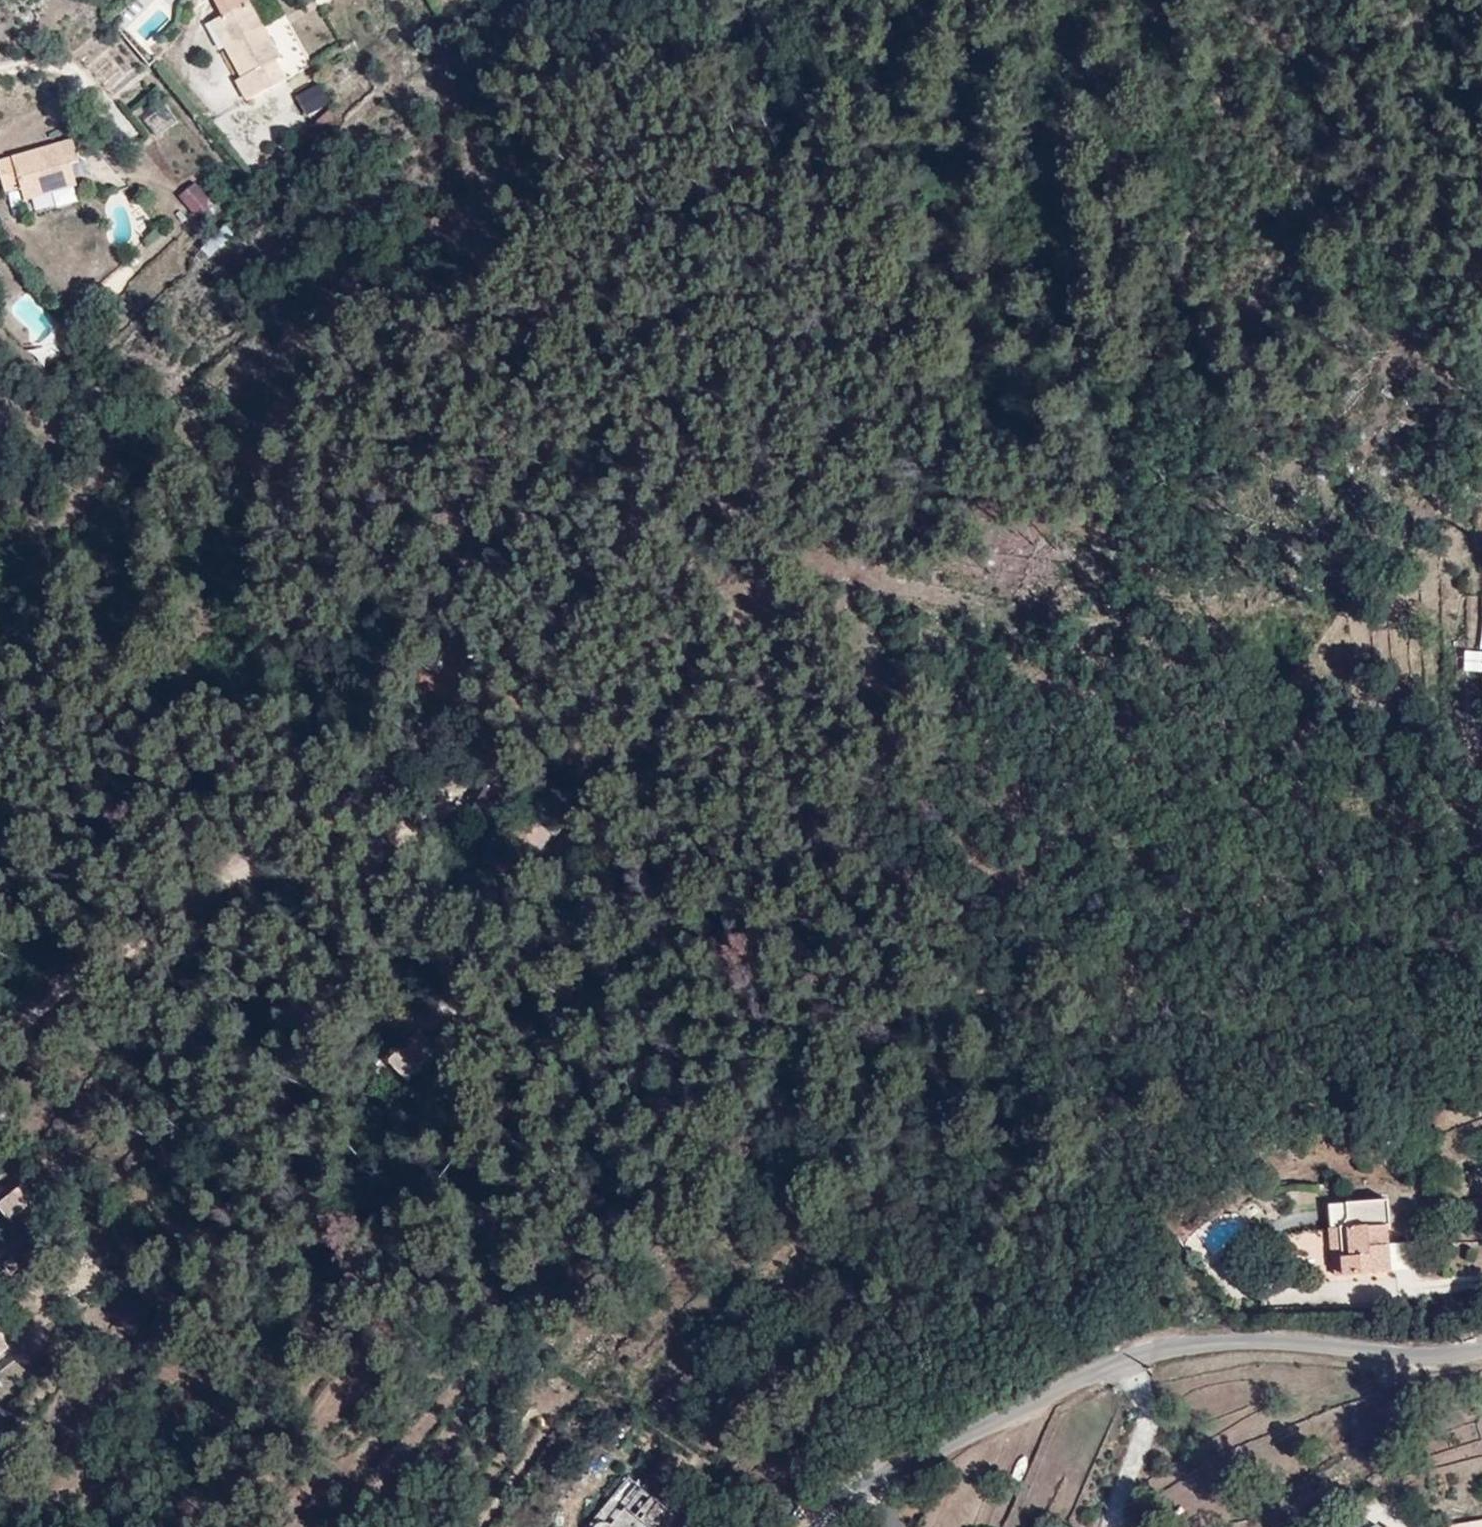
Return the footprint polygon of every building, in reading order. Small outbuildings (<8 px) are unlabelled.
[(255,0),(204,0),(230,49),(225,52),(237,74),(276,53),(264,30),(270,27),(255,0)] [(310,89),(297,69),(274,85),(289,103),(310,89)] [(154,89),(132,108),(156,137),(178,118),(154,89)] [(311,97),(289,114),(296,122),(317,105),(311,97)] [(55,171),(49,152),(55,150),(49,129),(0,143),(0,178),(3,187),(55,171)] [(195,180),(175,197),(193,218),(213,202),(195,180)] [(49,311),(40,299),(31,307),(41,320),(49,311)] [(468,806),(456,815),(464,823),(476,813),(468,806)] [(357,1050),(377,1073),(407,1045),(388,1023),(357,1050)] [(8,1222),(36,1204),(23,1185),(0,1200),(0,1210),(8,1222)] [(1390,1218),(1388,1193),(1347,1196),(1330,1198),(1332,1220),(1336,1270),(1394,1265),(1392,1238),(1390,1218)] [(633,1446),(594,1492),(590,1510),(575,1526),(631,1526),(673,1476),(633,1446)]
